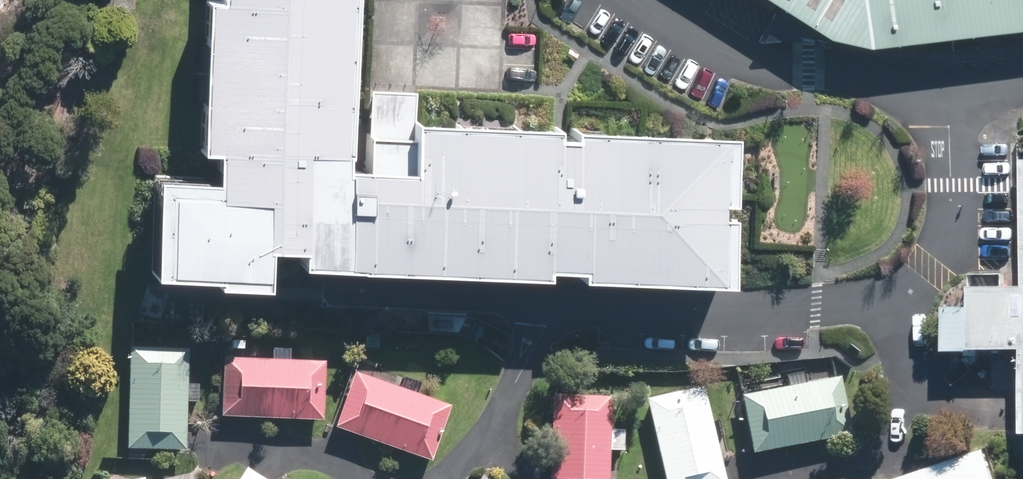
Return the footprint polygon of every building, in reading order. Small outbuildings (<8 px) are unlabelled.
[(219,13),(201,15),(195,160),(215,159),(214,194),(153,191),(150,284),(216,286),(215,294),(258,295),(263,255),(301,255),(300,273),(539,283),(538,273),(583,273),(582,283),(722,288),(721,230),(706,235),(710,208),(724,209),(725,148),(572,145),(571,161),(550,155),(418,138),(416,186),(337,184),(347,0),(219,0),(219,13)] [(830,31),(872,42),(1022,23),(1022,0),(780,0),(830,31)] [(1015,439),(1022,439),(1022,165),(1018,165),(1017,299),(944,299),(944,355),(1016,356),(1015,439)] [(181,467),(186,360),(129,357),(123,464),(181,467)] [(323,375),(217,368),(213,425),(319,433),(323,375)] [(457,418),(356,385),(338,439),(440,472),(457,418)] [(694,393),(638,407),(657,478),(716,478),(694,393)] [(830,395),(725,412),(734,469),(839,452),(830,395)] [(609,404),(552,403),(550,478),(608,478),(609,404)] [(941,478),(984,478),(980,466),(941,478)]
